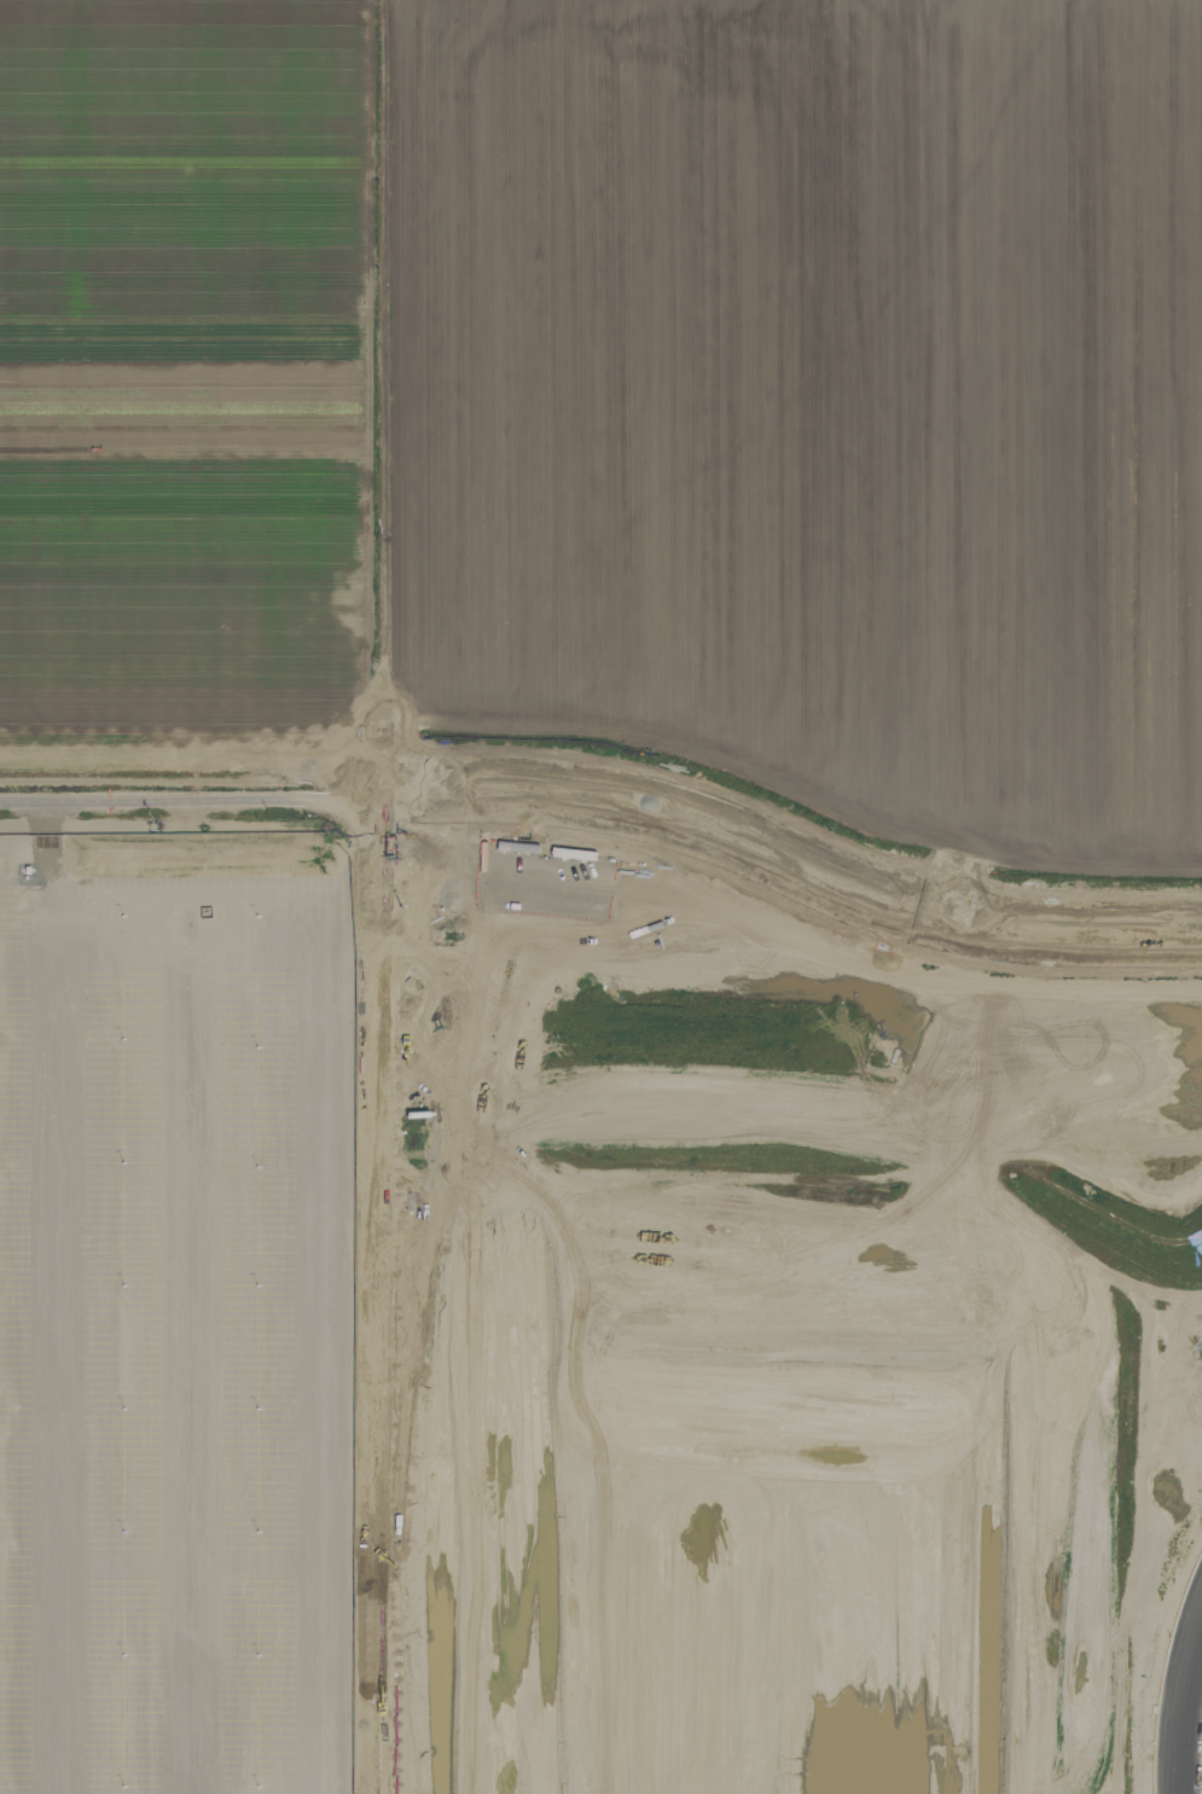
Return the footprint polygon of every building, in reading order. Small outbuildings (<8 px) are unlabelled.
[(158,962),(158,877),(158,854),(133,854),(133,920),(125,920),(125,962),(158,962)] [(87,887),(53,887),(53,866),(2,867),(2,910),(20,910),(20,901),(35,901),(36,912),(87,912),(87,887)] [(263,911),(262,866),(222,866),(222,894),(242,894),(242,911),(263,911)] [(301,894),(301,904),(316,905),(316,915),(334,915),(336,879),(329,878),(329,867),(283,866),(282,893),(301,894)] [(218,884),(199,884),(199,902),(218,902),(218,884)] [(217,933),(217,910),(198,910),(198,933),(217,933)] [(99,941),(88,940),(88,948),(62,948),(62,968),(98,969),(99,941)] [(232,980),(231,956),(270,954),(269,944),(209,947),(211,981),(232,980)] [(139,969),(112,969),(112,982),(139,982),(139,969)] [(98,1003),(98,973),(84,974),(84,1003),(98,1003)] [(272,1004),(286,1004),(287,975),(273,974),(272,1004)] [(188,1081),(189,996),(167,996),(166,1081),(188,1081)] [(178,1200),(178,1218),(187,1219),(187,1200),(178,1200)] [(273,1392),(273,1356),(260,1356),(260,1393),(273,1392)] [(262,1476),(274,1477),(275,1443),(262,1443),(262,1476)]
